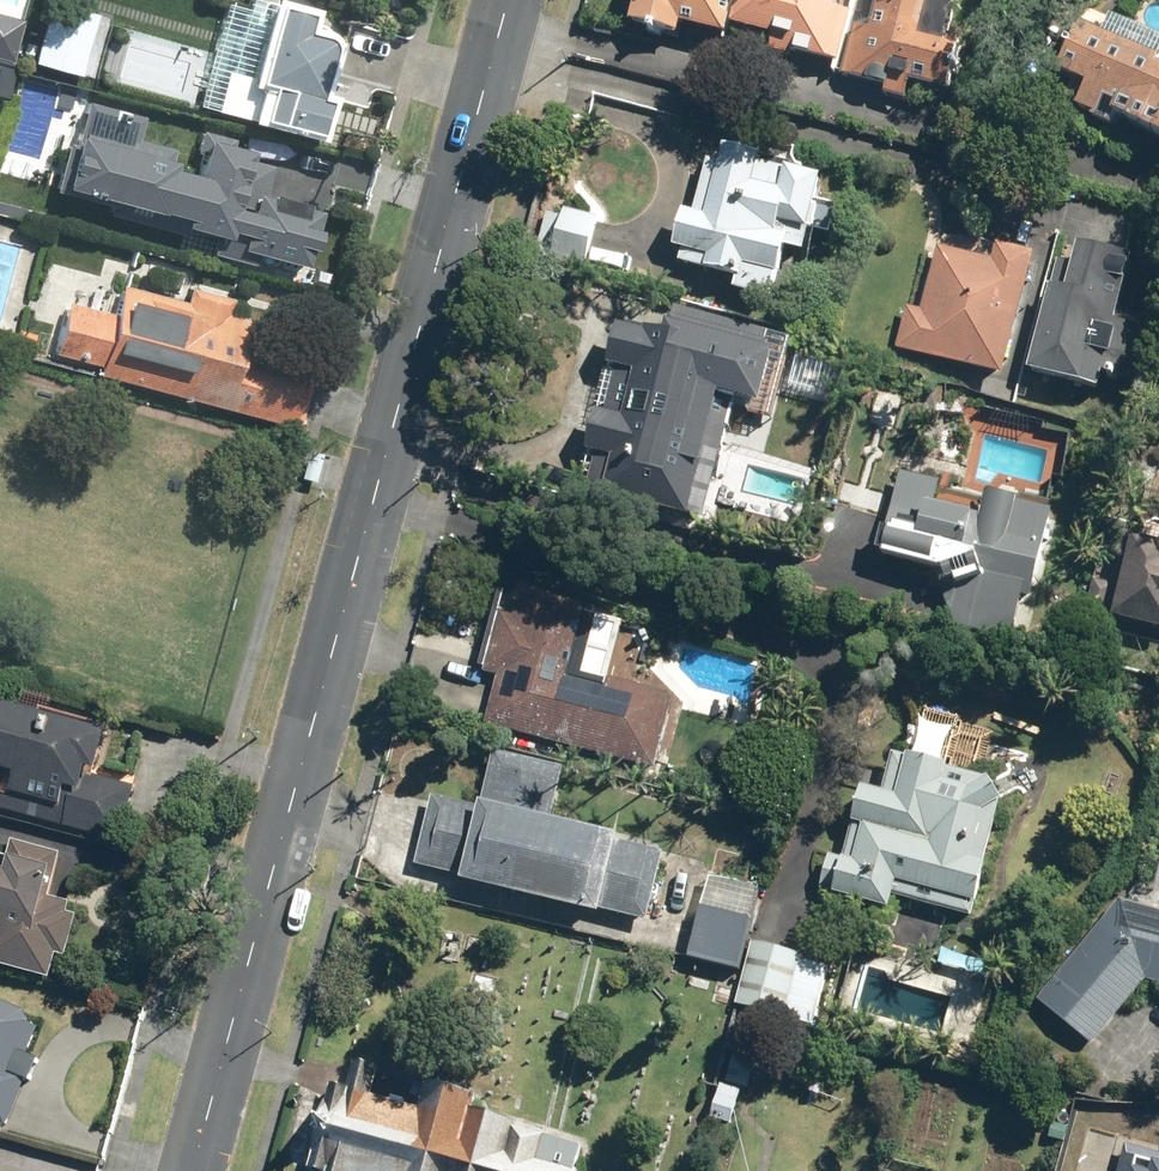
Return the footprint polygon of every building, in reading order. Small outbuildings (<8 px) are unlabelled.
[(98,0),(54,0),(39,54),(87,67),(104,2),(98,0)] [(208,96),(343,125),(354,74),(336,70),(348,16),(320,10),(322,0),(229,0),(208,96)] [(641,10),(689,27),(695,10),(738,23),(745,0),(645,0),(641,10)] [(738,23),(853,55),(865,9),(846,1),(846,0),(745,0),(738,23)] [(880,13),(865,9),(853,55),(965,85),(977,38),(938,28),(945,0),(883,0),(880,13)] [(1158,116),(1158,43),(1097,16),(1070,79),(1158,116)] [(93,85),(24,67),(13,108),(82,126),(93,85)] [(180,207),(173,240),(246,257),(253,226),(278,231),(289,181),(280,179),(287,147),(158,118),(139,198),(180,207)] [(741,288),(817,305),(848,163),(738,139),(733,161),(711,156),(690,253),(746,265),(741,288)] [(1143,247),(1074,227),(1025,390),(1095,411),(1143,247)] [(916,335),(1023,364),(1056,244),(1010,231),(1006,247),(944,230),(916,335)] [(72,294),(58,343),(100,355),(104,365),(301,414),(310,381),(251,366),(265,311),(238,304),(237,289),(196,278),(191,294),(133,278),(124,309),(72,294)] [(699,366),(627,349),(597,472),(713,500),(742,380),(778,388),(789,341),(710,322),(699,366)] [(949,468),(907,457),(885,542),(962,562),(1003,546),(1059,561),(1077,494),(1011,476),(1002,512),(941,496),(949,468)] [(1152,513),(1123,607),(1158,617),(1158,515),(1152,513)] [(522,610),(502,605),(488,666),(509,672),(498,717),(663,756),(679,689),(579,665),(594,604),(527,589),(522,610)] [(21,768),(11,801),(121,834),(137,783),(102,772),(116,726),(0,691),(0,762),(21,768)] [(835,843),(824,883),(905,905),(910,886),(982,905),(1016,782),(955,765),(966,723),(938,716),(927,758),(908,753),(900,783),(874,776),(854,849),(835,843)] [(500,800),(445,786),(428,852),(651,910),(668,846),(563,818),(579,756),(516,740),(500,800)] [(0,864),(0,931),(5,932),(0,952),(0,956),(53,969),(60,943),(74,947),(85,902),(65,897),(77,848),(31,837),(24,869),(0,864)] [(766,884),(716,871),(696,948),(746,961),(766,884)] [(1095,1035),(1154,976),(1158,978),(1158,905),(1132,896),(1045,996),(1095,1035)] [(821,1018),(837,956),(761,937),(745,999),(821,1018)] [(2,1128),(15,1100),(51,1016),(32,1008),(0,994),(0,1127),(2,1128)] [(575,1170),(572,1170),(578,1145),(511,1128),(514,1119),(471,1109),(475,1093),(424,1080),(417,1108),(369,1097),(376,1068),(349,1062),(342,1087),(326,1083),(305,1167),(319,1170),(575,1170)] [(1131,1144),(1121,1170),(1158,1170),(1158,1151),(1131,1144)]
